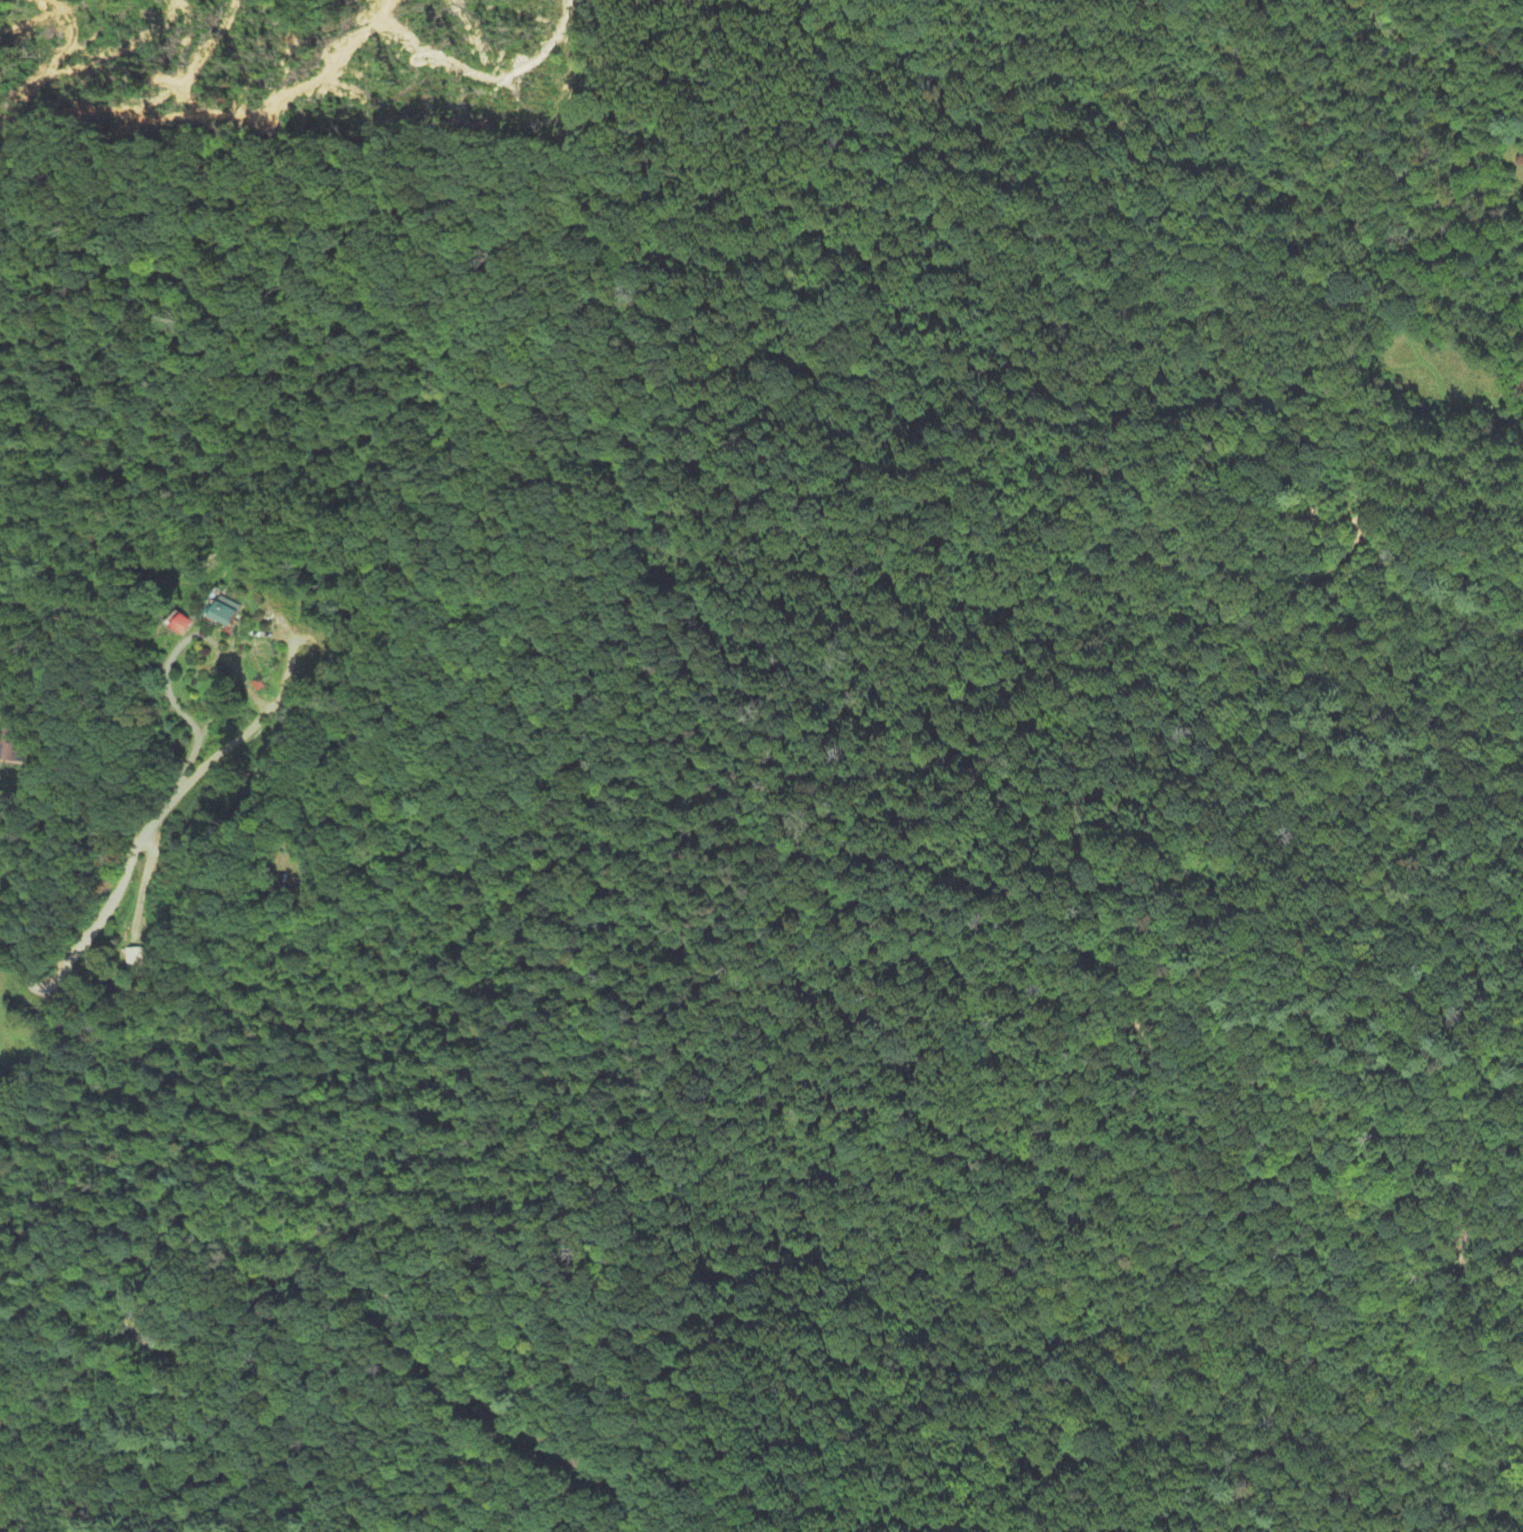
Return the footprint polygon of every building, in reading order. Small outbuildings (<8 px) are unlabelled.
[(204,618),(225,629),(237,606),(216,595),(204,618)] [(191,623),(179,613),(168,625),(180,636),(191,623)] [(3,761),(20,762),(21,744),(13,744),(13,730),(3,730),(3,761)]
